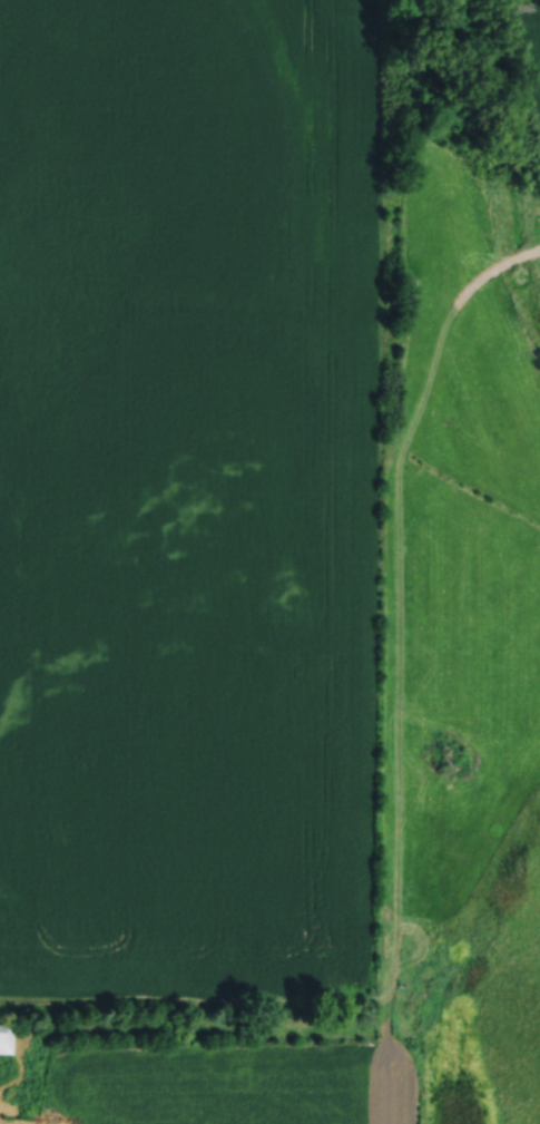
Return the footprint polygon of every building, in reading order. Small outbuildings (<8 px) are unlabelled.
[(10,1055),(11,1025),(0,1024),(0,1054),(10,1055)]
